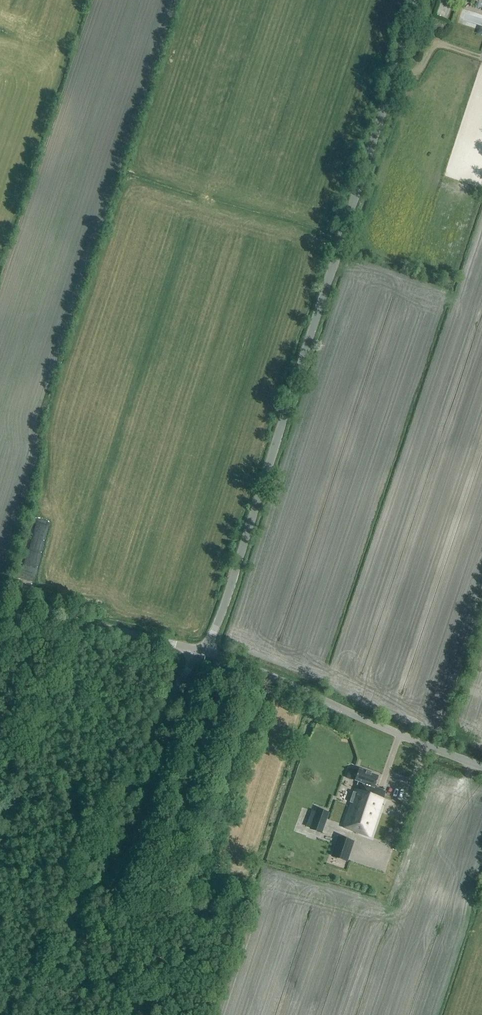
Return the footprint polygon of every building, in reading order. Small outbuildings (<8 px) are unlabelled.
[(358,782),(343,827),(370,837),(386,791),(374,787),(378,776),(358,769),(354,781),(358,782)] [(327,813),(318,810),(317,809),(310,828),(320,832),(327,813)] [(352,842),(339,837),(333,856),(346,861),(352,842)]
